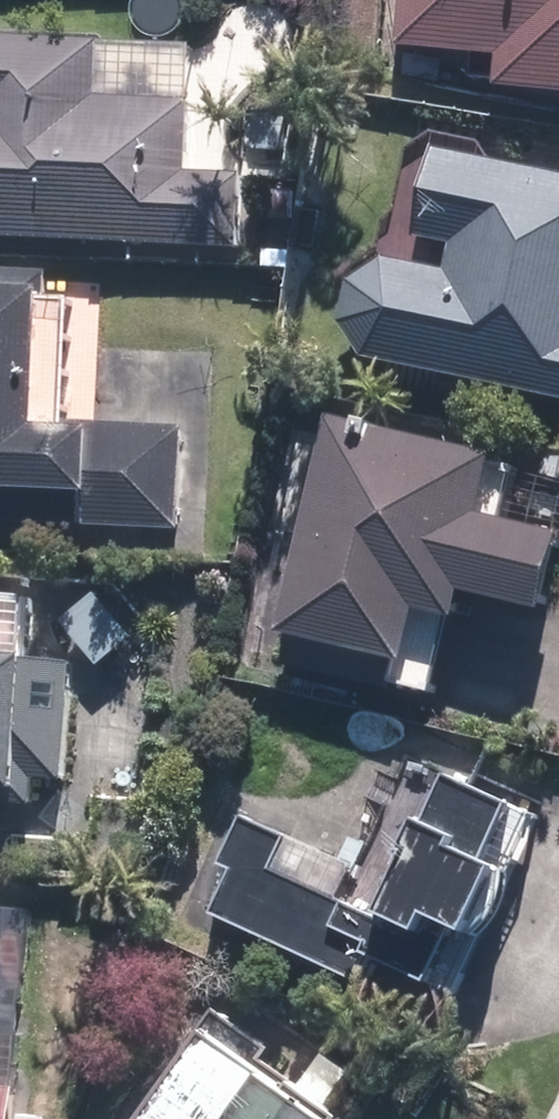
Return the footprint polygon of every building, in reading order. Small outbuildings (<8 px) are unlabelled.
[(397,60),(497,73),(494,96),(558,104),(558,0),(405,0),(397,60)] [(230,252),(233,181),(179,179),(184,55),(0,47),(0,243),(230,252)] [(360,367),(558,413),(558,195),(429,165),(409,250),(448,259),(442,285),(382,271),(347,294),(338,331),(360,367)] [(0,281),(0,529),(175,538),(181,436),(54,430),(60,311),(40,310),(41,283),(0,281)] [(508,477),(323,433),(272,648),(398,678),(411,622),(444,630),(450,607),(529,625),(547,550),(493,538),(508,477)] [(0,603),(0,805),(29,807),(30,779),(59,781),(64,671),(24,669),(27,604),(0,603)] [(232,876),(208,925),(350,994),(362,970),(434,1005),(526,817),(413,763),(357,877),(245,823),(221,871),(232,876)] [(211,1018),(139,1118),(331,1118),(319,1111),(346,1073),(322,1056),(303,1083),(211,1018)] [(12,1039),(0,1038),(0,1118),(5,1118),(12,1039)]
